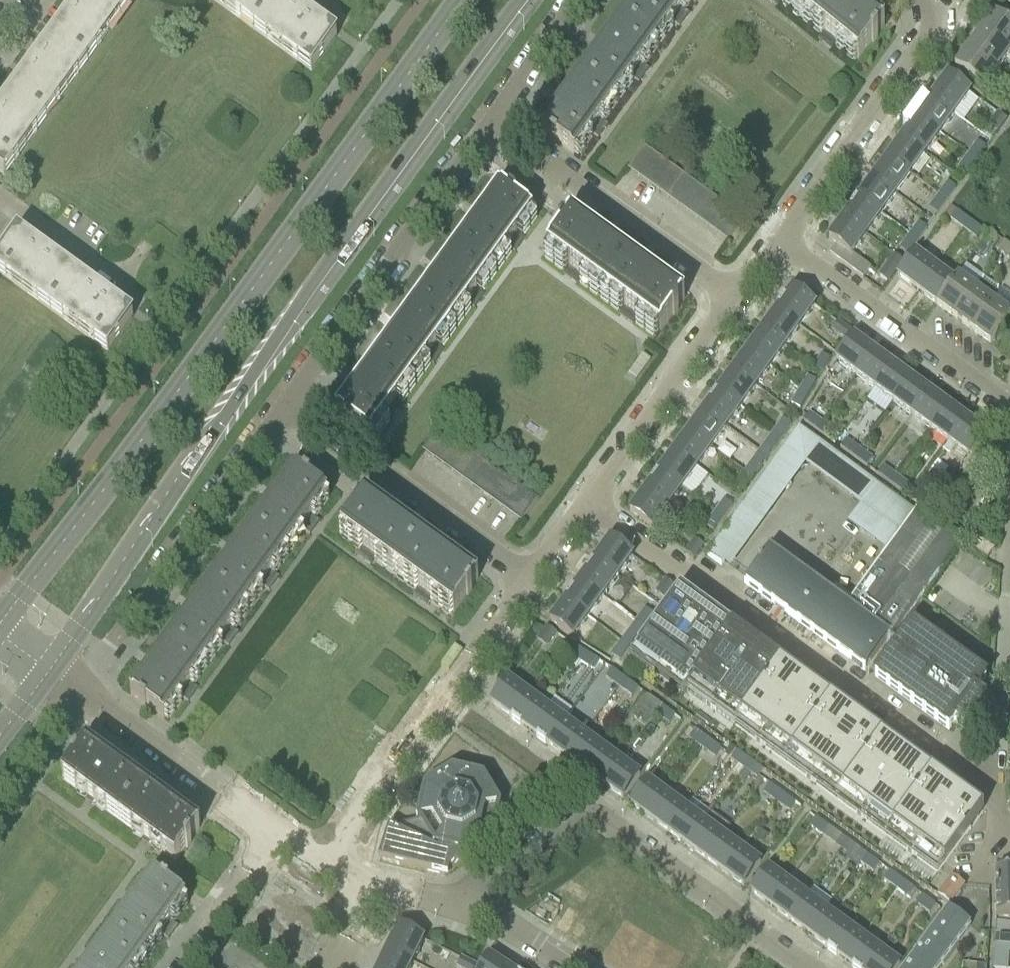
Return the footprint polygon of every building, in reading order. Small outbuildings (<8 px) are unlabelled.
[(53,38),(87,62),(128,5),(121,0),(81,0),(53,38)] [(253,30),(275,0),(213,0),(253,30)] [(310,71),(335,38),(283,0),(275,0),(253,30),(310,71)] [(622,19),(655,43),(687,0),(635,0),(622,19)] [(804,16),(817,0),(784,0),(804,16)] [(804,16),(858,60),(872,43),(873,44),(877,38),(885,27),(850,0),(817,0),(804,16)] [(980,32),(1009,53),(1009,52),(1009,26),(993,14),(980,32)] [(622,19),(581,75),(615,99),(655,43),(622,19)] [(980,32),(967,50),(996,71),(1009,53),(980,32)] [(53,38),(12,95),(46,119),(87,62),(53,38)] [(996,71),(967,50),(954,68),(983,89),(996,71)] [(615,99),(581,75),(540,131),(551,139),(550,140),(556,144),(556,143),(574,156),(615,99)] [(947,77),(932,98),(954,114),(964,121),(978,101),(968,94),(969,93),(963,89),(947,77)] [(12,95),(0,112),(0,173),(4,176),(46,119),(12,95)] [(932,98),(917,118),(939,134),(954,114),(932,98)] [(988,127),(996,133),(1005,120),(997,114),(988,127)] [(917,118),(902,138),(924,154),(939,134),(917,118)] [(902,138),(887,159),(910,175),(924,154),(902,138)] [(977,142),(968,155),(976,161),(985,148),(977,142)] [(628,170),(638,177),(655,155),(645,148),(628,170)] [(638,177),(648,184),(664,162),(655,155),(638,177)] [(976,161),(968,155),(958,168),(966,174),(976,161)] [(887,159),(873,179),(895,195),(910,175),(887,159)] [(648,184),(658,192),(674,169),(664,162),(648,184)] [(658,192),(668,199),(684,176),(674,169),(658,192)] [(668,199),(678,206),(694,183),(684,176),(668,199)] [(873,179),(858,199),(880,215),(895,195),(873,179)] [(678,206),(687,213),(704,190),(694,183),(678,206)] [(948,183),(938,196),(946,201),(956,188),(948,183)] [(467,234),(458,247),(490,270),(517,234),(516,234),(523,225),(524,224),(524,223),(530,214),(531,215),(532,213),(498,189),(497,190),(498,191),(489,202),(488,203),(488,204),(468,232),(467,232),(466,233),(467,234)] [(687,213),(697,220),(714,198),(704,190),(687,213)] [(946,201),(938,196),(929,209),(937,214),(946,201)] [(697,220),(707,227),(723,205),(714,198),(697,220)] [(858,199),(843,219),(865,236),(880,215),(858,199)] [(707,227),(717,234),(733,212),(723,205),(707,227)] [(733,212),(717,234),(727,242),(743,219),(733,212)] [(950,220),(962,228),(968,221),(956,212),(950,220)] [(548,252),(604,293),(628,259),(572,218),(564,229),(563,228),(558,235),(559,236),(548,252)] [(865,236),(843,219),(828,240),(836,245),(829,255),(862,279),(869,270),(851,256),(865,236)] [(968,221),(962,228),(976,238),(982,231),(968,221)] [(918,223),(909,236),(917,242),(926,229),(918,223)] [(990,232),(988,235),(983,241),(989,246),(996,236),(990,232)] [(50,310),(75,276),(17,235),(0,259),(0,274),(50,310)] [(917,242),(909,236),(899,249),(907,255),(917,242)] [(996,251),(1002,256),(1009,246),(1003,241),(996,251)] [(427,289),(418,302),(450,325),(490,270),(458,247),(450,258),(449,257),(448,259),(449,260),(428,288),(427,287),(426,289),(427,289)] [(898,278),(917,292),(934,268),(915,255),(898,278)] [(880,277),(888,283),(903,263),(895,257),(880,277)] [(677,310),(685,300),(628,259),(604,293),(661,334),(673,316),(675,317),(679,311),(677,310)] [(917,292),(936,306),(953,282),(934,268),(917,292)] [(75,276),(50,310),(108,351),(132,318),(75,276)] [(936,306),(954,319),(975,290),(957,277),(953,282),(936,306)] [(954,319),(972,331),(993,302),(999,295),(999,290),(983,278),(981,283),(975,290),(954,319)] [(792,290),(777,311),(799,327),(814,306),(792,290)] [(386,345),(377,357),(410,381),(450,325),(418,302),(409,314),(408,313),(407,315),(408,315),(387,343),(385,344),(386,345)] [(972,331),(990,345),(1009,316),(1009,315),(993,302),(972,331)] [(777,311),(763,330),(785,346),(799,327),(777,311)] [(832,331),(845,340),(851,332),(838,323),(832,331)] [(763,330),(747,352),(769,368),(785,346),(763,330)] [(838,362),(856,375),(872,352),(854,339),(838,362)] [(747,352),(733,371),(755,387),(769,368),(747,352)] [(856,375),(874,388),(890,365),(872,352),(856,375)] [(823,354),(813,367),(824,375),(834,361),(823,354)] [(410,381),(377,357),(369,369),(367,369),(366,371),(367,371),(347,399),(346,399),(345,400),(345,401),(337,412),(336,412),(335,413),(346,421),(345,422),(351,426),(352,425),(369,437),(410,381)] [(874,388),(892,401),(909,378),(890,365),(874,388)] [(733,371),(718,391),(740,407),(755,387),(733,371)] [(806,377),(800,389),(811,397),(818,384),(806,377)] [(892,401),(911,415),(928,392),(909,378),(892,401)] [(811,397),(800,389),(791,405),(803,411),(811,397)] [(718,391),(703,412),(725,428),(740,407),(718,391)] [(911,415),(929,428),(946,405),(928,392),(911,415)] [(929,428),(948,442),(965,419),(946,405),(929,428)] [(703,412),(688,432),(711,448),(725,428),(703,412)] [(806,424),(815,431),(822,422),(813,414),(806,424)] [(782,419),(773,431),(783,438),(792,426),(782,419)] [(948,442),(940,453),(961,468),(969,457),(973,451),(985,434),(973,425),(965,419),(948,442)] [(822,422),(815,431),(832,443),(839,434),(822,422)] [(449,436),(439,428),(422,451),(432,459),(449,436)] [(783,438),(773,431),(764,445),(773,452),(783,438)] [(688,432),(674,452),(696,468),(711,448),(688,432)] [(459,443),(449,436),(432,459),(442,466),(459,443)] [(842,450),(852,457),(859,448),(849,441),(842,450)] [(469,450),(459,443),(442,466),(452,473),(469,450)] [(859,448),(852,457),(868,469),(875,460),(859,448)] [(478,457),(469,450),(452,473),(462,480),(478,457)] [(674,452),(659,472),(682,488),(696,468),(674,452)] [(488,464),(478,457),(462,480),(472,487),(488,464)] [(753,460),(744,472),(753,479),(762,467),(753,460)] [(498,471),(488,464),(472,487),(482,494),(498,471)] [(879,477),(889,484),(896,475),(887,467),(879,477)] [(262,516),(253,528),(286,552),(327,495),(310,483),(311,481),(305,477),(304,479),(293,471),(292,472),(293,473),(285,484),(284,483),(283,485),(284,486),(263,514),(262,513),(261,515),(262,516)] [(508,479),(498,471),(482,494),(491,502),(508,479)] [(659,472),(644,493),(667,509),(682,488),(659,472)] [(753,479),(744,472),(734,486),(744,493),(753,479)] [(896,475),(889,484),(905,496),(912,487),(896,475)] [(518,486),(508,479),(491,502),(501,509),(518,486)] [(528,493),(518,486),(501,509),(511,516),(528,493)] [(538,500),(528,493),(511,516),(521,523),(538,500)] [(667,509),(644,493),(630,513),(652,529),(667,509)] [(724,499),(715,512),(724,519),(733,507),(724,499)] [(341,533),(398,574),(422,541),(409,532),(410,531),(408,530),(408,531),(379,511),(380,510),(379,509),(378,510),(366,501),(367,500),(366,500),(358,510),(356,509),(352,515),(354,516),(341,533)] [(759,567),(749,581),(746,585),(864,671),(958,540),(918,511),(847,609),(770,552),(761,564),(759,562),(756,565),(759,567)] [(724,519),(715,512),(705,526),(715,533),(724,519)] [(222,571),(213,583),(245,607),(286,552),(253,528),(244,540),(243,539),(242,541),(243,541),(223,569),(222,569),(221,570),(222,571)] [(967,546),(986,559),(995,547),(977,533),(967,546)] [(610,540),(595,561),(617,577),(632,556),(610,540)] [(686,553),(694,560),(704,546),(696,540),(686,553)] [(422,541),(398,574),(454,615),(466,598),(468,599),(472,593),(471,592),(478,581),(477,580),(476,581),(465,573),(466,572),(464,571),(435,551),(436,550),(434,549),(434,550),(422,541)] [(961,545),(947,564),(973,583),(980,588),(984,583),(994,569),(984,562),(973,554),(961,545)] [(595,561),(579,582),(601,598),(617,577),(595,561)] [(666,580),(666,581),(656,594),(665,600),(675,587),(666,580)] [(566,599),(564,602),(586,618),(593,624),(608,603),(601,598),(579,582),(572,591),(571,590),(565,598),(566,599)] [(181,627),(172,639),(205,663),(245,607),(213,583),(204,596),(203,595),(202,596),(203,597),(182,625),(181,625),(180,626),(181,627)] [(637,650),(689,688),(731,629),(679,591),(637,650)] [(987,618),(999,600),(986,591),(980,600),(977,598),(971,607),(987,618)] [(586,618),(564,602),(549,622),(571,639),(586,618)] [(644,608),(634,622),(643,629),(653,615),(644,608)] [(634,622),(625,634),(634,641),(643,629),(634,622)] [(912,626),(874,677),(948,731),(954,723),(964,731),(965,729),(985,702),(975,695),(975,694),(985,679),(986,679),(973,670),(912,626)] [(547,627),(537,641),(545,647),(555,634),(547,627)] [(689,688),(686,691),(734,726),(780,664),(731,629),(689,688)] [(205,663),(172,639),(163,651),(162,650),(161,652),(162,653),(141,681),(140,681),(139,682),(140,683),(132,694),(131,693),(130,695),(140,703),(139,704),(145,708),(146,707),(163,719),(205,663)] [(611,655),(620,662),(629,650),(620,643),(611,655)] [(572,645),(566,655),(580,663),(586,653),(572,645)] [(586,653),(580,663),(593,672),(599,662),(586,653)] [(780,664),(734,726),(937,874),(940,870),(970,829),(983,811),(965,799),(780,664)] [(611,669),(605,678),(618,688),(625,679),(611,669)] [(625,679),(618,688),(631,698),(638,689),(625,679)] [(492,705),(511,719),(529,696),(509,682),(492,705)] [(521,726),(530,732),(547,709),(529,696),(511,719),(513,720),(512,721),(520,727),(521,726)] [(656,714),(661,707),(648,697),(633,718),(646,728),(656,714)] [(661,707),(656,714),(669,724),(675,716),(661,707)] [(547,709),(530,732),(538,739),(538,740),(546,746),(547,744),(549,746),(566,723),(547,709)] [(549,746),(568,760),(585,736),(566,723),(549,746)] [(695,730),(688,740),(701,749),(702,748),(708,740),(695,730)] [(568,760),(586,773),(603,750),(585,736),(568,760)] [(702,748),(701,749),(714,758),(720,750),(721,749),(708,740),(702,748)] [(107,812),(119,821),(143,789),(87,748),(77,761),(76,760),(71,766),(73,767),(62,781),(64,782),(64,781),(76,790),(75,791),(76,792),(77,791),(89,800),(106,811),(105,812),(107,813),(107,812)] [(586,773),(605,787),(622,764),(603,750),(586,773)] [(736,752),(730,760),(744,770),(750,762),(736,752)] [(720,759),(711,772),(717,777),(727,764),(720,759)] [(744,770),(737,779),(743,784),(750,775),(756,779),(762,771),(750,762),(744,770)] [(622,764),(605,787),(623,800),(640,777),(622,764)] [(378,861),(444,877),(462,858),(460,857),(461,853),(465,854),(491,839),(499,808),(487,788),(482,781),(453,774),(426,790),(418,821),(419,822),(388,829),(378,861)] [(631,806),(650,820),(668,796),(648,782),(631,806)] [(769,784),(763,793),(776,803),(782,794),(769,784)] [(143,789),(119,821),(132,830),(131,831),(133,832),(133,831),(143,838),(151,844),(162,852),(161,853),(175,863),(186,848),(187,849),(191,844),(190,842),(199,830),(143,789)] [(782,794),(776,803),(788,812),(795,803),(782,794)] [(650,820),(669,834),(687,810),(668,796),(650,820)] [(669,834),(688,847),(705,823),(687,810),(669,834)] [(705,823),(688,847),(707,861),(724,837),(730,828),(711,815),(705,823)] [(815,818),(809,827),(823,837),(823,836),(829,828),(815,818)] [(823,836),(823,837),(836,846),(837,846),(842,838),(829,828),(823,836)] [(707,861),(724,874),(742,850),(724,837),(707,861)] [(859,849),(848,864),(855,870),(859,863),(866,855),(859,849)] [(742,850),(724,874),(744,888),(761,864),(742,850)] [(866,855),(859,863),(872,873),(879,864),(866,855)] [(752,895),(771,908),(787,885),(767,871),(751,894),(752,895)] [(890,872),(884,881),(897,890),(903,882),(891,873),(890,872)] [(995,877),(996,919),(1009,920),(1009,875),(995,877)] [(121,920),(112,933),(144,956),(185,900),(168,888),(169,886),(163,882),(162,883),(152,876),(151,877),(152,878),(143,889),(143,888),(141,890),(142,890),(136,900),(129,909),(122,919),(121,918),(120,920),(121,920)] [(964,887),(951,877),(936,897),(949,907),(964,887)] [(903,882),(897,890),(910,900),(916,892),(903,882)] [(771,908),(790,922),(806,899),(787,885),(771,908)] [(922,896),(915,904),(928,914),(935,905),(922,896)] [(790,922),(808,935),(824,912),(806,899),(790,922)] [(970,927),(947,910),(905,967),(940,967),(970,927)] [(808,935),(827,949),(844,926),(824,912),(808,935)] [(996,934),(999,934),(1009,935),(1009,921),(997,921),(996,934)] [(836,956),(845,962),(861,939),(844,926),(827,949),(827,950),(835,957),(836,956)] [(399,928),(388,951),(412,963),(423,940),(399,928)] [(144,956),(112,933),(103,945),(102,944),(101,946),(102,946),(95,955),(92,960),(89,964),(86,967),(136,967),(144,956)] [(995,945),(998,946),(1009,946),(1009,935),(999,934),(996,934),(995,945)] [(880,953),(861,939),(845,962),(853,967),(852,967),(869,967),(880,953)] [(379,967),(409,967),(410,967),(412,963),(388,951),(379,967)] [(869,967),(897,967),(899,966),(880,953),(869,967)] [(461,958),(456,967),(457,967),(474,967),(475,965),(461,958)] [(489,959),(483,967),(503,967),(489,959)]
